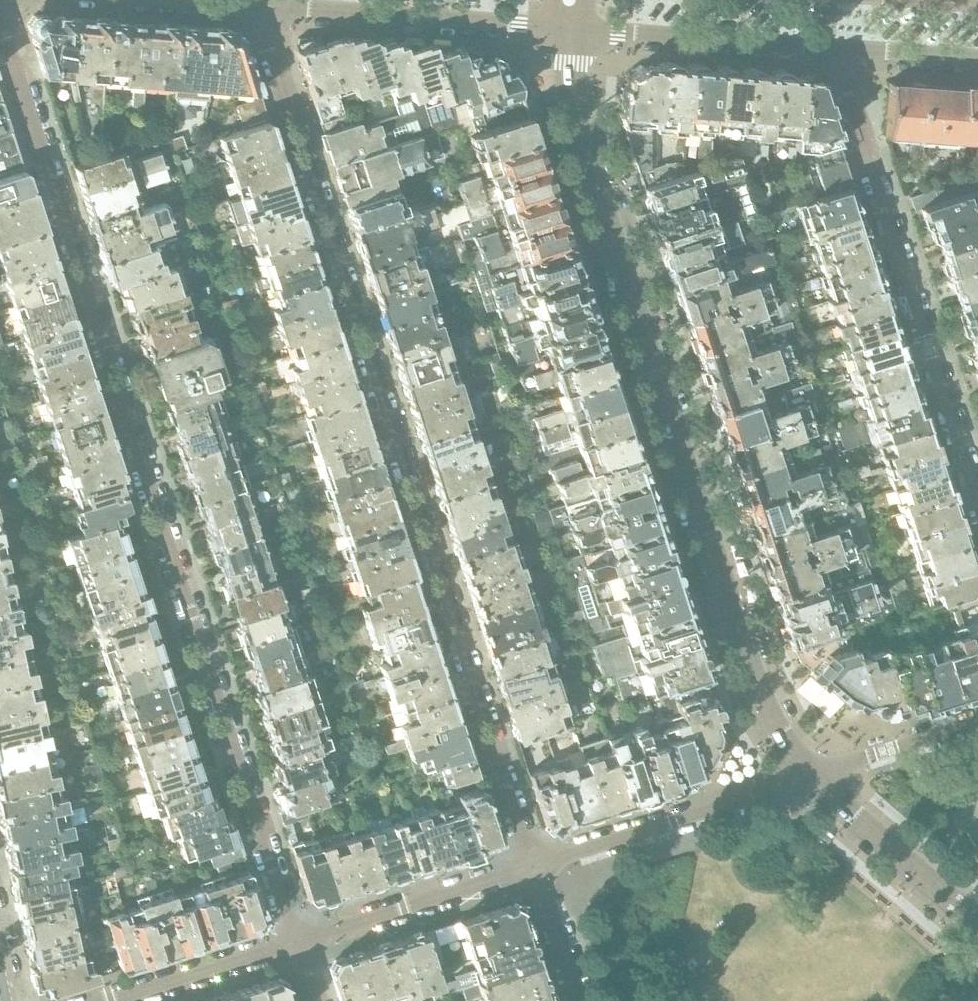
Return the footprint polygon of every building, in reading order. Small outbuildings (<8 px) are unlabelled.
[(736,18),(737,10),(723,9),(723,17),(736,18)] [(54,78),(68,79),(73,19),(58,18),(55,20),(48,20),(48,17),(33,16),(27,25),(32,36),(35,36),(33,39),(32,42),(33,45),(37,47),(34,49),(43,77),(54,78)] [(75,79),(104,81),(108,21),(73,19),(68,79),(73,102),(79,101),(75,81),(75,79)] [(137,107),(143,24),(108,21),(104,81),(133,83),(132,85),(131,106),(137,107)] [(174,87),(178,27),(143,24),(137,107),(142,107),(144,86),(144,84),(174,87)] [(206,89),(207,89),(211,29),(178,27),(174,87),(177,87),(177,98),(205,100),(206,89)] [(219,140),(269,125),(248,62),(243,61),(246,58),(246,55),(246,54),(243,51),(240,50),(243,44),(241,38),(230,38),(230,33),(228,30),(211,29),(207,89),(243,92),(246,102),(236,106),(239,114),(244,129),(218,138),(219,140)] [(337,96),(319,40),(318,37),(298,39),(296,52),(321,132),(346,124),(337,96)] [(353,95),(363,92),(348,42),(346,39),(338,42),(337,38),(319,40),(337,96),(352,91),(353,95)] [(390,92),(377,48),(375,44),(369,41),(362,40),(357,45),(356,40),(348,42),(363,92),(366,100),(390,92)] [(430,133),(403,43),(395,46),(394,43),(377,48),(390,92),(404,140),(418,135),(418,137),(430,133)] [(403,43),(430,133),(435,132),(456,126),(431,45),(423,48),(422,45),(403,43)] [(448,46),(431,45),(456,126),(460,138),(467,136),(484,130),(459,48),(458,47),(450,50),(448,46)] [(484,130),(526,116),(519,93),(511,77),(510,76),(498,63),(490,59),(469,50),(468,51),(462,47),(459,48),(484,130)] [(682,128),(686,69),(677,68),(673,64),(663,63),(658,67),(658,68),(655,127),(670,128),(669,133),(684,134),(684,129),(682,128)] [(709,131),(714,71),(705,70),(701,66),(691,65),(686,69),(682,128),(684,129),(684,134),(698,135),(711,136),(712,131),(709,131)] [(655,167),(655,127),(658,68),(639,66),(625,79),(624,86),(621,89),(619,116),(637,172),(655,167)] [(739,138),(739,133),(737,133),(742,73),(733,72),(729,68),(718,67),(714,71),(709,131),(712,131),(727,132),(726,137),(739,138)] [(765,135),(770,75),(761,75),(757,70),(747,69),(742,73),(737,133),(739,133),(754,135),(754,139),(767,140),(768,135),(765,135)] [(795,143),(800,77),(789,76),(785,72),(775,71),(770,75),(765,135),(768,135),(782,136),(782,142),(795,143)] [(822,192),(823,196),(851,187),(817,81),(809,74),(806,74),(800,77),(795,143),(794,150),(809,151),(822,192)] [(957,137),(961,89),(888,83),(884,135),(916,139),(958,142),(958,137),(957,137)] [(977,139),(977,86),(961,85),(961,89),(957,137),(958,137),(977,139)] [(534,140),(526,116),(484,130),(467,136),(471,148),(472,148),(476,160),(534,140)] [(6,118),(0,120),(0,138),(11,134),(6,118)] [(321,132),(332,166),(383,150),(381,147),(377,134),(379,133),(376,123),(359,128),(356,121),(346,124),(321,132)] [(279,159),(269,125),(219,140),(226,163),(250,156),(253,168),(279,159)] [(345,207),(395,191),(441,176),(435,159),(440,158),(442,157),(438,143),(439,142),(435,132),(430,133),(418,137),(418,135),(404,140),(381,147),(383,150),(332,166),(345,207)] [(11,134),(0,138),(0,174),(22,167),(11,134)] [(180,150),(176,138),(168,141),(172,153),(180,150)] [(458,194),(542,166),(534,140),(476,160),(449,169),(458,194)] [(730,159),(737,157),(738,147),(732,147),(730,159)] [(73,167),(80,192),(164,165),(169,163),(173,162),(169,149),(125,163),(122,151),(73,167)] [(286,179),(279,159),(253,168),(250,156),(226,163),(236,195),(286,179)] [(649,211),(702,194),(744,180),(741,170),(737,157),(730,159),(680,175),(642,187),(649,211)] [(173,162),(169,163),(172,172),(178,170),(175,161),(173,162)] [(637,172),(642,187),(680,175),(681,163),(663,164),(655,167),(637,172)] [(88,216),(136,201),(139,200),(135,187),(168,176),(164,165),(80,192),(88,216)] [(551,193),(542,166),(458,194),(461,205),(466,220),(551,193)] [(219,177),(217,171),(201,175),(203,182),(219,177)] [(30,192),(23,172),(0,180),(0,201),(30,192)] [(815,194),(808,173),(798,177),(806,200),(807,201),(823,196),(822,192),(815,194)] [(298,216),(286,179),(236,195),(237,196),(226,200),(234,223),(270,212),(274,224),(298,216)] [(977,190),(974,179),(969,181),(972,192),(977,190)] [(972,192),(969,181),(963,183),(966,194),(972,192)] [(966,194),(963,183),(957,185),(961,196),(966,194)] [(961,196),(957,185),(951,187),(955,197),(961,196)] [(805,227),(806,230),(856,213),(859,212),(859,210),(855,198),(854,196),(850,197),(848,189),(851,188),(851,187),(823,196),(807,201),(806,200),(794,204),(798,217),(802,216),(805,227)] [(955,197),(951,187),(946,189),(949,199),(955,197)] [(949,199),(946,189),(940,190),(943,201),(949,199)] [(914,212),(919,210),(938,203),(934,192),(933,190),(928,192),(910,198),(914,212)] [(930,231),(977,216),(977,190),(972,192),(966,194),(961,196),(955,197),(949,199),(943,201),(938,203),(919,210),(925,229),(930,231)] [(943,201),(940,190),(934,192),(938,203),(943,201)] [(345,207),(352,229),(404,212),(400,201),(398,202),(395,191),(345,207)] [(30,192),(0,201),(0,245),(42,231),(30,192)] [(504,227),(507,237),(560,220),(551,193),(466,220),(475,248),(499,240),(495,230),(504,227)] [(714,230),(702,194),(649,211),(657,236),(683,228),(686,239),(714,230)] [(88,216),(96,240),(180,212),(186,210),(184,207),(181,207),(180,205),(170,208),(169,203),(140,212),(136,201),(88,216)] [(364,267),(413,253),(409,241),(411,237),(464,220),(466,220),(461,205),(438,212),(434,202),(422,206),(409,210),(404,212),(352,229),(364,267)] [(103,264),(156,247),(155,245),(152,235),(172,229),(170,221),(174,220),(181,217),(180,212),(96,240),(98,248),(103,264)] [(304,237),(298,216),(274,224),(270,212),(234,223),(235,227),(224,231),(225,235),(236,232),(241,245),(251,242),(255,253),(304,237)] [(815,254),(863,237),(866,232),(863,224),(858,221),(856,213),(806,230),(805,227),(801,228),(806,241),(810,239),(814,251),(815,254)] [(977,241),(977,216),(930,231),(934,244),(938,245),(941,253),(977,241)] [(475,248),(483,274),(568,246),(560,220),(507,237),(507,238),(499,241),(499,240),(475,248)] [(721,252),(714,230),(686,239),(683,228),(657,236),(668,270),(721,252)] [(49,252),(42,231),(0,245),(0,264),(4,277),(28,270),(25,261),(49,252)] [(797,236),(796,232),(783,235),(785,240),(797,236)] [(259,257),(264,274),(311,258),(308,248),(304,237),(255,253),(256,258),(259,257)] [(818,264),(821,275),(822,277),(871,261),(874,256),(871,248),(866,245),(863,237),(815,254),(814,251),(810,252),(814,265),(818,264)] [(111,287),(120,284),(170,267),(185,263),(177,238),(155,245),(156,247),(103,264),(111,287)] [(949,277),(977,267),(977,241),(941,253),(944,262),(941,266),(944,275),(949,277)] [(576,272),(568,246),(483,274),(491,299),(516,291),(514,283),(522,279),(523,288),(576,272)] [(727,274),(771,260),(766,247),(724,261),(721,252),(668,270),(675,293),(727,276),(727,274)] [(13,306),(61,290),(56,276),(54,268),(49,252),(25,261),(28,270),(4,277),(5,279),(0,280),(0,284),(6,283),(13,306)] [(364,267),(372,292),(397,284),(401,294),(425,286),(425,285),(418,264),(417,264),(413,253),(364,267)] [(804,261),(803,256),(790,260),(792,265),(804,261)] [(318,280),(311,258),(264,274),(251,278),(256,292),(267,289),(270,297),(272,296),(318,280)] [(730,301),(732,306),(780,290),(771,260),(727,274),(727,276),(675,293),(685,322),(721,310),(717,301),(724,299),(725,303),(730,301)] [(830,301),(878,285),(881,280),(879,272),(874,269),(871,261),(822,277),(821,275),(818,276),(822,289),(826,288),(829,299),(830,301)] [(132,308),(132,310),(179,295),(170,267),(120,284),(123,292),(120,296),(123,307),(127,309),(132,308)] [(977,293),(977,267),(949,277),(946,281),(949,290),(953,292),(956,300),(977,293)] [(436,279),(444,276),(442,270),(431,273),(433,277),(435,277),(436,279)] [(383,325),(433,309),(429,297),(427,291),(440,287),(438,282),(446,279),(447,285),(463,281),(459,271),(444,276),(436,279),(436,281),(425,285),(425,286),(401,294),(397,284),(372,292),(383,325)] [(585,299),(576,272),(523,288),(516,291),(491,299),(495,309),(496,309),(500,323),(508,321),(508,322),(585,299)] [(225,286),(221,273),(211,276),(215,289),(225,286)] [(305,325),(330,317),(323,296),(318,280),(272,296),(276,308),(271,310),(275,323),(302,315),(305,325)] [(813,284),(811,280),(798,284),(800,288),(813,284)] [(833,311),(837,323),(838,325),(887,309),(889,304),(886,296),(881,294),(878,285),(830,301),(829,299),(826,300),(829,312),(833,311)] [(13,306),(25,343),(48,335),(44,322),(68,314),(61,290),(13,306)] [(695,352),(746,335),(760,330),(756,315),(773,309),(778,325),(789,321),(780,290),(732,306),(733,311),(728,313),(729,317),(724,319),(721,310),(685,322),(695,352)] [(964,323),(977,319),(977,293),(956,300),(959,308),(956,313),(959,321),(964,323)] [(139,332),(190,316),(183,294),(179,295),(132,310),(134,316),(131,320),(135,330),(139,332)] [(238,307),(236,298),(221,303),(223,312),(238,307)] [(510,352),(593,324),(585,299),(508,322),(508,321),(500,323),(510,352)] [(383,325),(391,350),(416,342),(420,354),(444,346),(436,321),(433,309),(383,325)] [(841,335),(845,346),(846,348),(894,333),(897,328),(894,319),(889,317),(887,309),(838,325),(837,323),(834,324),(838,336),(841,335)] [(80,350),(68,314),(44,322),(48,335),(25,343),(32,365),(80,350)] [(337,340),(330,317),(305,325),(302,315),(275,323),(282,345),(288,343),(292,354),(337,340)] [(197,340),(190,316),(139,332),(142,341),(139,345),(143,355),(147,357),(197,340)] [(225,322),(229,331),(231,338),(239,335),(233,319),(225,322)] [(971,347),(977,344),(977,319),(964,323),(961,328),(964,336),(968,338),(971,347)] [(518,377),(602,351),(593,324),(510,352),(518,377)] [(466,335),(463,327),(451,331),(453,339),(466,335)] [(853,373),(902,356),(904,352),(901,343),(896,341),(894,333),(846,348),(845,346),(841,348),(845,360),(848,359),(851,370),(853,373)] [(749,362),(751,367),(786,357),(789,356),(784,340),(751,351),(746,335),(695,352),(704,382),(740,371),(737,362),(743,360),(745,364),(749,362)] [(168,409),(218,392),(215,381),(216,380),(223,378),(216,359),(208,337),(197,340),(147,357),(161,399),(164,397),(168,409)] [(348,374),(337,340),(292,354),(296,366),(290,368),(293,379),(320,370),(324,382),(348,374)] [(402,384),(452,368),(447,355),(444,346),(420,354),(416,342),(391,350),(402,384)] [(32,365),(45,407),(69,399),(63,382),(88,374),(80,350),(32,365)] [(610,377),(602,351),(518,377),(506,381),(509,392),(521,388),(522,390),(549,382),(549,380),(554,378),(559,393),(610,377)] [(836,356),(834,351),(821,355),(822,360),(836,356)] [(495,384),(506,381),(497,356),(496,353),(487,356),(495,384)] [(714,412),(765,396),(761,381),(794,370),(789,356),(786,357),(751,367),(753,372),(748,374),(749,378),(743,380),(740,371),(704,382),(714,412)] [(855,382),(859,394),(860,396),(909,380),(912,375),(909,367),(904,364),(902,356),(853,373),(851,370),(848,371),(852,383),(855,382)] [(438,411),(463,404),(455,379),(452,368),(402,384),(409,406),(434,398),(438,411)] [(356,399),(348,374),(324,382),(320,370),(293,379),(301,404),(306,402),(307,405),(309,412),(303,414),(304,416),(356,399)] [(51,425),(99,409),(94,396),(91,385),(88,374),(63,382),(69,399),(45,407),(51,425)] [(843,380),(841,375),(828,379),(830,384),(843,380)] [(534,430),(618,403),(610,377),(559,393),(514,407),(522,434),(534,430)] [(469,384),(472,393),(484,389),(481,380),(469,384)] [(868,420),(917,404),(919,399),(917,390),(912,388),(909,380),(860,396),(859,394),(856,395),(860,407),(863,406),(867,418),(868,420)] [(771,429),(808,416),(808,417),(819,413),(818,410),(814,399),(808,382),(765,396),(714,412),(724,444),(760,433),(757,423),(763,422),(764,425),(769,424),(771,429)] [(266,391),(264,383),(251,387),(254,395),(266,391)] [(484,389),(472,393),(475,400),(489,395),(487,388),(484,389)] [(226,417),(218,392),(168,409),(165,410),(169,423),(173,425),(176,433),(226,417)] [(13,407),(9,394),(1,397),(5,409),(13,407)] [(409,406),(420,441),(470,425),(466,412),(463,404),(438,411),(434,398),(409,406)] [(851,403),(849,398),(836,403),(838,408),(851,403)] [(367,434),(356,399),(304,416),(311,439),(339,430),(343,442),(367,434)] [(627,429),(618,403),(534,430),(539,443),(543,455),(627,429)] [(871,430),(875,443),(928,426),(924,414),(919,412),(917,404),(868,420),(867,418),(864,419),(867,432),(871,430)] [(82,441),(107,432),(103,424),(99,409),(51,425),(64,464),(87,457),(82,441)] [(724,444),(734,476),(786,458),(781,442),(813,432),(808,417),(808,416),(771,429),(772,434),(767,436),(769,439),(763,441),(760,433),(724,444)] [(233,440),(226,417),(176,433),(178,441),(176,445),(180,457),(233,440)] [(22,434),(18,420),(8,424),(13,437),(22,434)] [(861,422),(836,430),(843,451),(868,443),(861,422)] [(457,468),(481,460),(474,436),(470,425),(420,441),(428,464),(453,456),(457,468)] [(935,448),(928,426),(875,443),(883,465),(935,448)] [(551,483),(635,456),(627,429),(543,455),(542,455),(551,481),(551,483)] [(374,455),(367,434),(343,442),(339,430),(311,439),(322,472),(374,455)] [(64,464),(70,484),(118,468),(114,454),(111,446),(107,434),(107,432),(82,441),(87,457),(64,464)] [(10,436),(0,438),(0,448),(12,446),(10,436)] [(241,464),(233,440),(180,457),(184,470),(188,471),(191,480),(241,464)] [(491,450),(492,450),(490,444),(481,447),(484,455),(492,453),(491,450)] [(789,485),(790,491),(839,474),(829,444),(786,458),(734,476),(744,505),(780,494),(777,485),(782,483),(784,487),(789,485)] [(492,450),(491,450),(492,453),(493,457),(509,452),(507,445),(492,450)] [(267,447),(256,451),(258,457),(268,454),(269,454),(267,447)] [(943,473),(935,448),(883,465),(891,490),(943,473)] [(386,492),(374,455),(322,472),(330,498),(358,488),(361,500),(386,492)] [(18,461),(21,470),(47,462),(45,456),(34,459),(33,456),(18,461)] [(428,464),(439,499),(489,483),(485,470),(481,460),(457,468),(453,456),(428,464)] [(558,493),(562,504),(563,506),(643,481),(635,456),(551,483),(551,481),(539,485),(544,498),(558,493)] [(259,457),(246,462),(248,467),(261,462),(259,457)] [(534,469),(531,460),(516,465),(519,474),(534,469)] [(47,462),(21,470),(23,478),(35,474),(34,469),(48,465),(47,462)] [(241,464),(191,480),(193,488),(191,492),(194,502),(248,486),(243,471),(241,464)] [(868,471),(869,471),(867,465),(851,470),(853,477),(868,471)] [(869,471),(868,471),(870,476),(881,472),(880,467),(869,471)] [(118,468),(70,484),(77,507),(121,494),(125,493),(118,469),(118,468)] [(291,485),(287,472),(276,475),(280,488),(291,485)] [(951,497),(943,473),(891,490),(899,513),(951,497)] [(744,505),(754,537),(819,515),(847,506),(838,479),(840,478),(839,474),(790,491),(792,495),(787,497),(788,501),(783,502),(780,494),(744,505)] [(554,536),(651,505),(643,481),(563,506),(562,504),(546,509),(550,521),(550,522),(554,536)] [(471,514),(496,506),(489,483),(439,499),(451,536),(476,528),(471,514)] [(203,518),(205,526),(255,510),(252,500),(253,500),(248,486),(194,502),(199,516),(203,518)] [(394,517),(386,492),(361,500),(358,488),(330,498),(341,534),(394,517)] [(79,533),(117,523),(122,521),(118,511),(125,508),(121,494),(77,507),(72,509),(72,512),(77,510),(82,524),(77,525),(79,533)] [(958,520),(951,497),(899,513),(903,527),(901,529),(903,536),(906,536),(958,520)] [(322,506),(320,501),(319,498),(309,501),(312,509),(322,506)] [(854,521),(856,527),(864,524),(865,524),(858,502),(849,505),(854,521)] [(659,529),(651,505),(571,531),(578,555),(579,556),(659,529)] [(451,536),(457,557),(507,540),(504,529),(496,506),(471,514),(476,528),(451,536)] [(210,551),(255,536),(251,525),(259,522),(255,510),(205,526),(208,535),(206,539),(210,551)] [(551,527),(545,511),(532,516),(537,532),(551,527)] [(824,531),(819,515),(754,537),(773,596),(868,564),(856,527),(854,521),(849,523),(848,518),(832,523),(834,528),(824,531)] [(336,536),(343,557),(376,547),(380,560),(405,552),(399,532),(394,517),(341,534),(336,536)] [(966,543),(958,520),(906,536),(914,559),(966,543)] [(63,538),(72,565),(125,548),(126,547),(128,543),(124,532),(120,530),(119,530),(117,523),(79,533),(63,538)] [(864,524),(856,527),(863,550),(872,547),(864,524)] [(659,529),(579,556),(578,555),(563,560),(562,560),(566,570),(571,584),(586,579),(587,583),(667,556),(659,529)] [(220,573),(270,557),(265,542),(257,544),(255,536),(210,551),(214,563),(218,565),(220,573)] [(457,557),(465,581),(491,573),(495,584),(523,575),(511,540),(507,541),(507,540),(457,557)] [(973,567),(966,543),(914,559),(921,583),(973,567)] [(364,591),(412,575),(409,563),(405,552),(380,560),(376,547),(343,557),(344,560),(349,558),(360,592),(364,591)] [(41,559),(38,548),(30,550),(32,561),(41,559)] [(72,565),(80,588),(136,570),(132,557),(128,555),(127,556),(125,548),(72,565)] [(12,580),(12,579),(8,580),(4,567),(9,566),(6,553),(2,554),(0,554),(0,583),(12,580)] [(302,558),(304,565),(306,566),(307,570),(310,579),(324,574),(321,564),(316,566),(315,562),(314,562),(310,557),(306,556),(302,558)] [(633,632),(633,634),(687,617),(667,556),(587,583),(586,579),(559,588),(570,625),(583,621),(591,645),(633,632)] [(42,563),(45,572),(51,571),(47,557),(41,559),(42,563)] [(221,586),(225,597),(270,583),(266,571),(274,569),(270,557),(220,573),(223,581),(221,586)] [(36,575),(45,572),(42,563),(33,565),(36,575)] [(781,622),(832,606),(876,592),(871,578),(830,591),(826,581),(869,567),(868,564),(773,596),(773,598),(781,622)] [(307,570),(306,566),(304,565),(296,567),(298,573),(307,570)] [(921,583),(929,607),(953,600),(977,592),(977,582),(976,575),(973,567),(921,583)] [(122,615),(118,603),(140,595),(138,588),(139,588),(141,584),(136,570),(80,588),(91,625),(122,615)] [(465,581),(476,616),(530,598),(523,576),(523,575),(495,584),(491,573),(465,581)] [(395,620),(421,612),(423,607),(422,605),(417,602),(414,592),(417,589),(412,575),(364,591),(369,606),(360,609),(363,618),(391,609),(395,620)] [(19,605),(18,604),(13,605),(10,592),(15,591),(12,580),(0,583),(0,610),(19,605)] [(235,620),(286,604),(281,591),(274,594),(270,583),(225,597),(229,610),(233,612),(235,620)] [(832,606),(781,622),(790,648),(791,647),(831,635),(831,634),(895,613),(891,602),(889,593),(887,588),(876,592),(832,606)] [(904,588),(889,593),(891,602),(906,597),(904,589),(904,588)] [(51,597),(49,589),(38,591),(40,600),(51,597)] [(308,597),(306,589),(287,595),(290,603),(308,597)] [(958,611),(974,606),(977,604),(977,592),(953,600),(957,610),(958,611)] [(91,625),(99,649),(152,632),(153,632),(155,628),(152,618),(148,616),(147,616),(144,608),(148,607),(144,594),(140,595),(118,603),(122,615),(91,625)] [(542,635),(530,598),(476,616),(484,641),(511,633),(515,644),(542,635)] [(40,606),(39,600),(38,599),(28,602),(30,609),(40,606)] [(236,632),(239,645),(287,629),(283,617),(289,615),(286,604),(235,620),(238,628),(236,632)] [(19,631),(16,618),(21,617),(19,605),(0,610),(0,636),(19,631)] [(334,624),(327,606),(319,609),(325,627),(334,624)] [(378,641),(381,651),(432,635),(428,623),(423,622),(421,612),(395,620),(391,609),(363,618),(370,643),(378,641)] [(73,617),(71,610),(59,613),(61,621),(73,617)] [(977,696),(977,677),(961,627),(963,626),(958,611),(957,610),(952,612),(958,627),(951,630),(954,636),(938,642),(958,702),(975,697),(977,696)] [(664,651),(695,642),(687,617),(633,634),(633,632),(591,645),(601,676),(611,673),(611,672),(621,669),(623,676),(635,672),(637,676),(669,665),(664,651)] [(357,625),(356,621),(355,620),(345,623),(347,629),(357,625)] [(963,626),(961,627),(977,677),(977,621),(963,626)] [(958,702),(938,642),(923,647),(920,639),(914,641),(909,626),(904,628),(931,710),(958,702)] [(931,710),(904,628),(899,629),(904,644),(897,647),(899,651),(884,656),(882,649),(880,650),(901,711),(901,712),(907,715),(919,711),(920,713),(931,710)] [(250,667),(300,651),(296,639),(291,641),(287,629),(239,645),(243,657),(248,659),(250,667)] [(22,657),(19,646),(25,645),(22,631),(19,631),(0,636),(0,662),(22,657)] [(99,649),(107,673),(160,656),(162,652),(159,641),(155,640),(154,640),(152,632),(99,649)] [(484,641),(496,677),(547,660),(560,655),(553,632),(542,635),(515,644),(511,633),(484,641)] [(375,679),(376,682),(412,670),(414,676),(415,678),(440,671),(442,666),(441,664),(436,661),(433,651),(436,648),(432,635),(381,651),(385,665),(378,667),(381,676),(375,679)] [(835,645),(831,635),(791,647),(798,662),(810,672),(808,675),(823,687),(825,685),(843,702),(862,710),(870,707),(850,647),(848,640),(835,645)] [(621,669),(611,672),(611,673),(621,703),(645,696),(662,691),(705,677),(706,677),(695,642),(664,651),(669,665),(637,676),(635,672),(623,676),(621,669)] [(901,711),(880,650),(866,655),(863,647),(854,650),(852,647),(850,647),(870,707),(871,711),(874,713),(881,711),(882,712),(888,715),(901,711)] [(251,679),(254,691),(310,673),(306,661),(303,661),(300,651),(250,667),(253,675),(251,679)] [(107,673),(114,696),(167,680),(168,680),(170,676),(167,665),(163,663),(162,664),(160,656),(107,673)] [(29,682),(33,681),(38,680),(35,669),(30,670),(29,665),(24,666),(22,657),(0,662),(0,688),(29,682)] [(534,712),(560,703),(551,673),(547,660),(496,677),(504,702),(529,694),(534,712)] [(56,676),(55,670),(44,673),(46,678),(56,676)] [(400,711),(451,694),(447,682),(442,681),(439,671),(440,671),(415,678),(414,676),(412,670),(376,682),(378,692),(385,689),(389,700),(396,698),(400,711)] [(262,715),(315,698),(307,674),(254,691),(252,695),(256,704),(259,707),(262,715)] [(585,675),(575,679),(578,688),(588,685),(588,684),(585,675)] [(677,712),(675,706),(692,701),(691,699),(701,695),(709,700),(709,697),(710,691),(705,677),(662,691),(669,714),(677,712)] [(363,686),(362,682),(361,679),(344,685),(346,692),(363,686)] [(362,682),(363,686),(364,689),(375,685),(374,683),(373,679),(362,682)] [(575,679),(564,682),(567,691),(571,690),(578,688),(575,679)] [(122,720),(175,704),(176,703),(178,699),(174,689),(170,687),(167,680),(114,696),(122,720)] [(38,706),(35,693),(32,694),(29,682),(0,688),(0,715),(38,706)] [(78,696),(75,685),(63,688),(66,700),(78,696)] [(386,754),(404,749),(436,738),(434,735),(432,726),(455,719),(452,710),(455,707),(451,694),(400,711),(404,722),(397,724),(401,737),(394,740),(395,742),(383,746),(386,754)] [(529,694),(504,702),(508,714),(515,738),(516,739),(537,732),(543,730),(558,726),(553,712),(562,709),(560,703),(534,712),(529,694)] [(677,714),(698,771),(698,769),(707,766),(706,762),(708,761),(715,749),(714,746),(716,746),(719,733),(715,723),(717,723),(716,720),(717,715),(714,706),(710,702),(709,700),(701,695),(691,699),(692,701),(675,706),(677,712),(677,714)] [(322,722),(315,698),(262,715),(260,719),(263,728),(267,730),(270,739),(316,724),(322,722)] [(122,720),(130,744),(182,728),(183,727),(185,723),(182,713),(178,711),(177,711),(175,704),(122,720)] [(40,732),(38,719),(41,719),(38,706),(0,715),(0,741),(40,732)] [(84,722),(81,713),(70,716),(73,725),(84,722)] [(700,775),(698,771),(677,714),(654,721),(657,732),(676,788),(688,784),(691,778),(700,775)] [(423,769),(470,753),(466,741),(461,740),(459,731),(461,728),(460,724),(458,721),(455,720),(455,719),(432,726),(434,735),(436,738),(404,749),(408,759),(409,759),(413,772),(419,770),(423,769)] [(275,754),(278,762),(328,745),(325,734),(321,735),(316,724),(270,739),(267,743),(270,752),(275,754)] [(674,793),(676,788),(657,732),(645,736),(642,726),(629,730),(632,741),(651,796),(660,793),(665,796),(674,793)] [(130,744),(138,768),(190,751),(191,751),(193,747),(190,737),(186,735),(185,735),(182,728),(130,744)] [(543,730),(537,732),(541,744),(546,742),(547,742),(543,730)] [(43,759),(41,748),(47,746),(43,731),(0,741),(0,768),(43,759)] [(651,796),(632,741),(621,745),(617,734),(604,738),(626,804),(635,801),(640,804),(649,801),(651,796)] [(624,809),(626,804),(604,738),(604,737),(577,746),(581,758),(599,812),(609,809),(615,812),(624,809)] [(597,818),(599,812),(581,758),(567,762),(566,758),(559,760),(556,753),(557,753),(553,741),(547,743),(552,761),(571,819),(572,821),(582,818),(588,821),(597,818)] [(279,778),(282,787),(332,769),(329,759),(325,760),(321,749),(329,746),(328,745),(278,762),(274,763),(274,764),(271,768),(274,777),(279,778)] [(114,758),(111,749),(96,755),(99,763),(114,758)] [(145,792),(198,775),(200,771),(197,760),(193,758),(192,759),(190,751),(138,768),(145,792)] [(427,780),(438,776),(473,764),(470,753),(423,769),(427,780)] [(56,783),(52,769),(46,771),(43,759),(0,768),(0,795),(56,783)] [(562,822),(571,819),(552,761),(540,764),(542,769),(527,774),(543,825),(550,831),(559,828),(562,822)] [(100,773),(97,763),(80,767),(83,777),(100,773)] [(473,764),(438,776),(439,780),(444,778),(447,786),(477,776),(473,764)] [(279,813),(282,822),(289,820),(308,814),(305,806),(334,797),(330,785),(327,786),(323,775),(332,771),(332,769),(282,787),(275,789),(276,789),(273,794),(276,802),(280,804),(283,812),(279,813)] [(948,776),(947,772),(933,777),(936,784),(949,780),(948,776)] [(153,815),(209,797),(205,784),(201,782),(200,782),(198,775),(145,792),(153,815)] [(2,820),(56,809),(57,810),(64,808),(61,795),(59,796),(56,783),(0,795),(0,812),(1,812),(2,820)] [(461,809),(476,853),(481,851),(484,846),(498,841),(482,789),(457,796),(461,809)] [(159,815),(165,837),(222,819),(218,806),(214,804),(213,804),(211,796),(209,797),(153,815),(153,817),(159,815)] [(119,801),(109,804),(111,812),(121,809),(119,801)] [(452,864),(436,812),(436,810),(424,813),(421,806),(409,810),(424,855),(428,867),(436,864),(441,868),(452,864)] [(477,856),(476,853),(461,809),(450,813),(449,808),(436,812),(452,864),(460,862),(464,860),(477,856)] [(7,846),(61,834),(62,835),(69,833),(67,821),(60,822),(57,810),(56,809),(2,820),(0,824),(0,829),(1,835),(6,838),(7,846)] [(426,872),(428,867),(424,855),(409,810),(408,810),(410,818),(399,821),(397,814),(385,817),(387,825),(404,874),(413,872),(418,875),(426,872)] [(198,854),(238,842),(233,827),(229,825),(229,826),(226,817),(222,819),(165,837),(166,840),(175,837),(180,855),(182,859),(195,855),(198,854)] [(331,903),(334,897),(315,839),(301,844),(300,841),(296,842),(289,820),(282,822),(307,901),(311,904),(318,902),(323,905),(331,903)] [(404,874),(387,825),(376,828),(374,821),(362,824),(364,832),(381,882),(389,879),(394,883),(402,880),(404,874)] [(381,882),(364,832),(352,836),(350,828),(338,832),(340,839),(357,889),(365,887),(370,890),(379,888),(381,882)] [(13,871),(69,860),(75,859),(72,846),(65,848),(62,835),(61,834),(7,846),(5,851),(7,860),(12,863),(13,871)] [(355,895),(357,889),(340,839),(329,843),(326,836),(315,839),(334,897),(342,894),(347,898),(355,895)] [(117,838),(105,841),(108,851),(119,849),(117,838)] [(243,857),(238,842),(198,854),(200,859),(207,857),(211,868),(216,866),(228,862),(243,857)] [(15,896),(71,884),(68,872),(72,871),(69,860),(13,871),(9,872),(15,896)] [(216,866),(220,882),(227,904),(218,907),(228,936),(257,927),(262,917),(248,873),(233,878),(228,862),(216,866)] [(138,871),(136,865),(126,869),(129,875),(138,871)] [(126,875),(123,866),(110,870),(113,879),(126,875)] [(150,879),(147,869),(140,871),(144,881),(150,879)] [(202,944),(228,936),(218,907),(227,904),(220,882),(185,893),(202,944)] [(21,911),(23,920),(80,907),(77,896),(73,897),(71,884),(15,896),(17,909),(21,911)] [(178,952),(202,944),(185,893),(170,898),(168,894),(147,900),(155,925),(168,921),(178,952)] [(141,964),(178,952),(168,921),(155,925),(147,900),(136,904),(137,909),(125,913),(141,964)] [(469,955),(528,936),(525,926),(523,918),(522,918),(519,909),(518,909),(517,910),(513,911),(511,907),(512,905),(511,905),(502,908),(501,907),(458,921),(432,929),(438,946),(463,937),(469,955)] [(28,944),(85,931),(83,920),(80,907),(23,920),(20,924),(22,933),(26,935),(28,944)] [(141,964),(125,913),(123,908),(117,910),(118,914),(105,919),(114,945),(115,950),(121,970),(141,964)] [(432,929),(423,932),(435,966),(443,963),(438,946),(432,929)] [(85,931),(28,944),(26,948),(27,957),(32,960),(33,968),(34,970),(85,958),(90,957),(88,944),(84,945),(81,933),(85,932),(85,931)] [(417,1000),(429,997),(427,990),(441,985),(435,966),(423,932),(397,941),(417,1000)] [(536,962),(528,936),(469,955),(474,970),(467,972),(468,976),(458,979),(460,987),(536,962)] [(397,941),(375,948),(389,992),(401,988),(405,1000),(417,1000),(397,941)] [(99,954),(115,950),(114,945),(98,949),(99,954)] [(389,992),(375,948),(350,956),(365,1000),(378,1000),(376,996),(389,992)] [(350,956),(334,961),(329,970),(339,1000),(365,1000),(350,956)] [(85,958),(34,970),(33,968),(30,968),(33,985),(38,984),(39,993),(43,995),(91,980),(96,978),(92,969),(88,970),(85,958)] [(536,962),(460,987),(465,1000),(481,995),(483,1000),(549,1000),(536,962)] [(263,1000),(289,1000),(283,984),(274,980),(258,985),(263,1000)] [(237,1000),(263,1000),(258,985),(234,993),(237,1000)] [(234,993),(211,1000),(237,1000),(234,993)]
